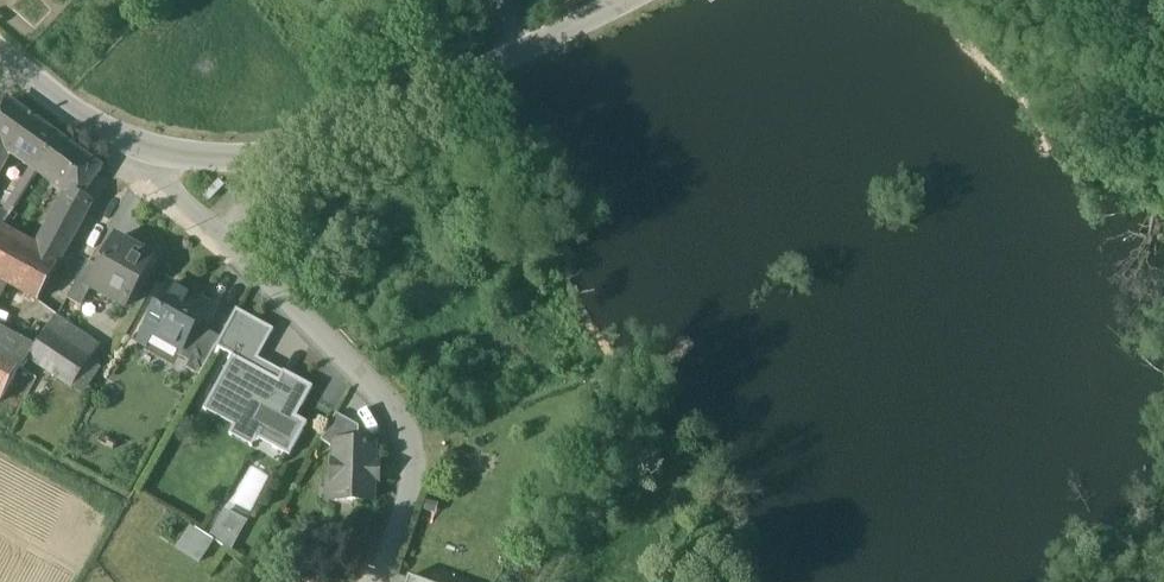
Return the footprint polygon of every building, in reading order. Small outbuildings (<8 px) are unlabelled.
[(557,13),(585,0),(551,0),(557,13)] [(9,103),(0,119),(0,140),(7,146),(40,169),(61,140),(9,103)] [(102,169),(61,140),(40,169),(71,191),(80,198),(82,196),(102,169)] [(71,191),(35,255),(57,267),(92,203),(82,196),(80,198),(71,191)] [(0,235),(0,279),(6,283),(39,300),(57,267),(35,255),(0,235)] [(152,260),(116,240),(100,269),(89,288),(90,289),(125,308),(152,260)] [(87,262),(66,299),(80,307),(90,289),(89,288),(100,269),(87,262)] [(206,307),(170,287),(139,342),(146,346),(153,335),(180,350),(182,351),(192,332),(206,307)] [(274,331),(236,310),(220,340),(216,347),(232,357),(203,410),(232,426),(227,435),(251,448),(256,438),(289,456),(307,424),(297,418),(313,389),(283,373),(279,382),(254,368),(274,331)] [(59,313),(46,332),(61,342),(69,330),(73,322),(59,313)] [(98,349),(69,330),(61,342),(90,362),(98,349)] [(29,347),(0,331),(0,402),(29,347)] [(61,342),(46,332),(28,359),(72,388),(90,362),(61,342)] [(192,332),(182,351),(180,350),(177,357),(189,363),(190,364),(204,339),(203,339),(192,332)] [(207,333),(203,339),(204,339),(190,364),(189,363),(186,369),(200,377),(205,367),(216,347),(220,340),(207,333)] [(359,427),(336,414),(320,441),(333,448),(335,448),(335,443),(358,444),(359,427)] [(358,444),(335,443),(335,448),(335,463),(334,463),(333,480),(334,481),(334,500),(372,501),(372,481),(377,481),(378,464),(373,464),(373,444),(358,444)] [(244,522),(223,510),(208,537),(214,541),(228,549),(244,522)] [(196,529),(186,544),(182,542),(177,549),(200,563),(214,541),(208,537),(196,529)]
